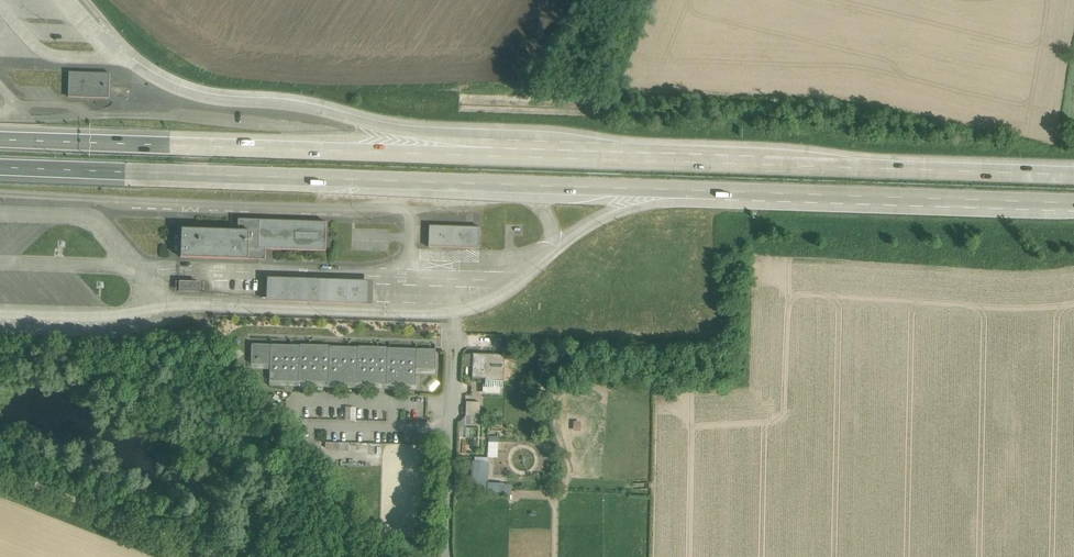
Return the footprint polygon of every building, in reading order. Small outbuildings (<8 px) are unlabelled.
[(68,72),(68,98),(110,99),(110,73),(68,72)] [(327,224),(262,221),(262,223),(238,222),(238,233),(250,234),(249,262),(266,263),(266,251),(326,253),(327,224)] [(480,228),(429,226),(429,248),(479,249),(480,228)] [(238,233),(182,231),(181,260),(249,262),(250,234),(238,233)] [(375,284),(271,280),(270,302),(374,305),(375,284)] [(201,282),(181,281),(181,291),(201,292),(201,282)] [(360,349),(331,348),(331,347),(302,346),(302,347),(253,346),(253,363),(272,364),(271,380),(301,381),(301,380),(330,381),(330,382),(359,383),(359,382),(388,383),(388,384),(417,385),(418,368),(437,369),(437,352),(389,350),(389,349),(360,348),(360,349)] [(503,355),(487,355),(488,354),(486,354),(486,355),(475,354),(475,353),(474,353),(472,378),(486,378),(485,380),(504,381),(505,354),(504,354),(503,355)] [(485,410),(471,409),(470,423),(484,424),(485,410)] [(488,435),(488,456),(497,456),(498,435),(488,435)] [(487,482),(488,456),(471,456),(470,489),(503,490),(503,482),(487,482)]
